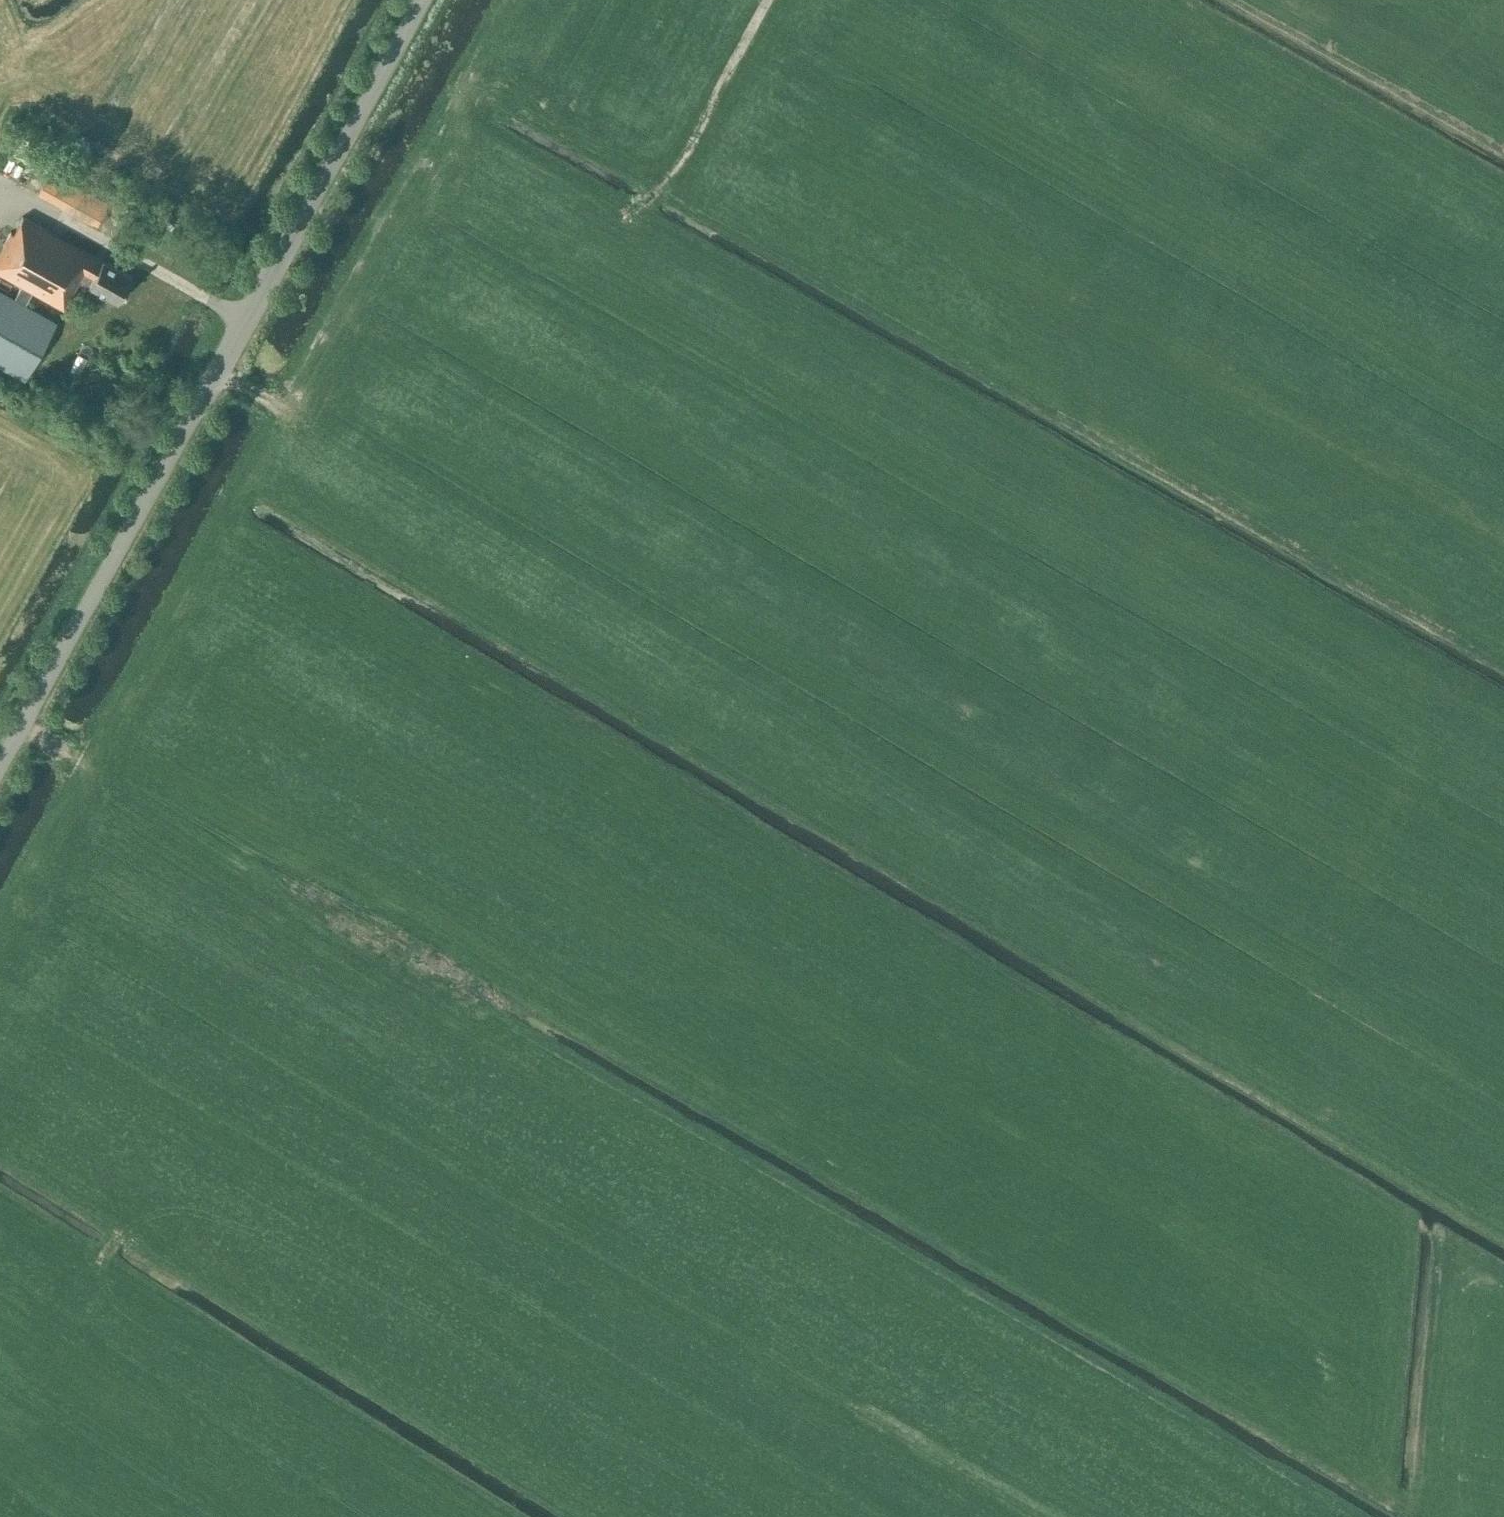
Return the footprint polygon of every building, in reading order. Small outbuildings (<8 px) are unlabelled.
[(108,205),(30,161),(18,183),(96,227),(108,205)] [(22,217),(12,234),(0,227),(0,274),(22,287),(32,292),(62,309),(78,279),(90,286),(90,287),(117,302),(131,277),(104,262),(103,263),(22,217)] [(32,292),(22,287),(14,301),(0,293),(0,366),(23,379),(54,323),(24,306),(32,292)]
